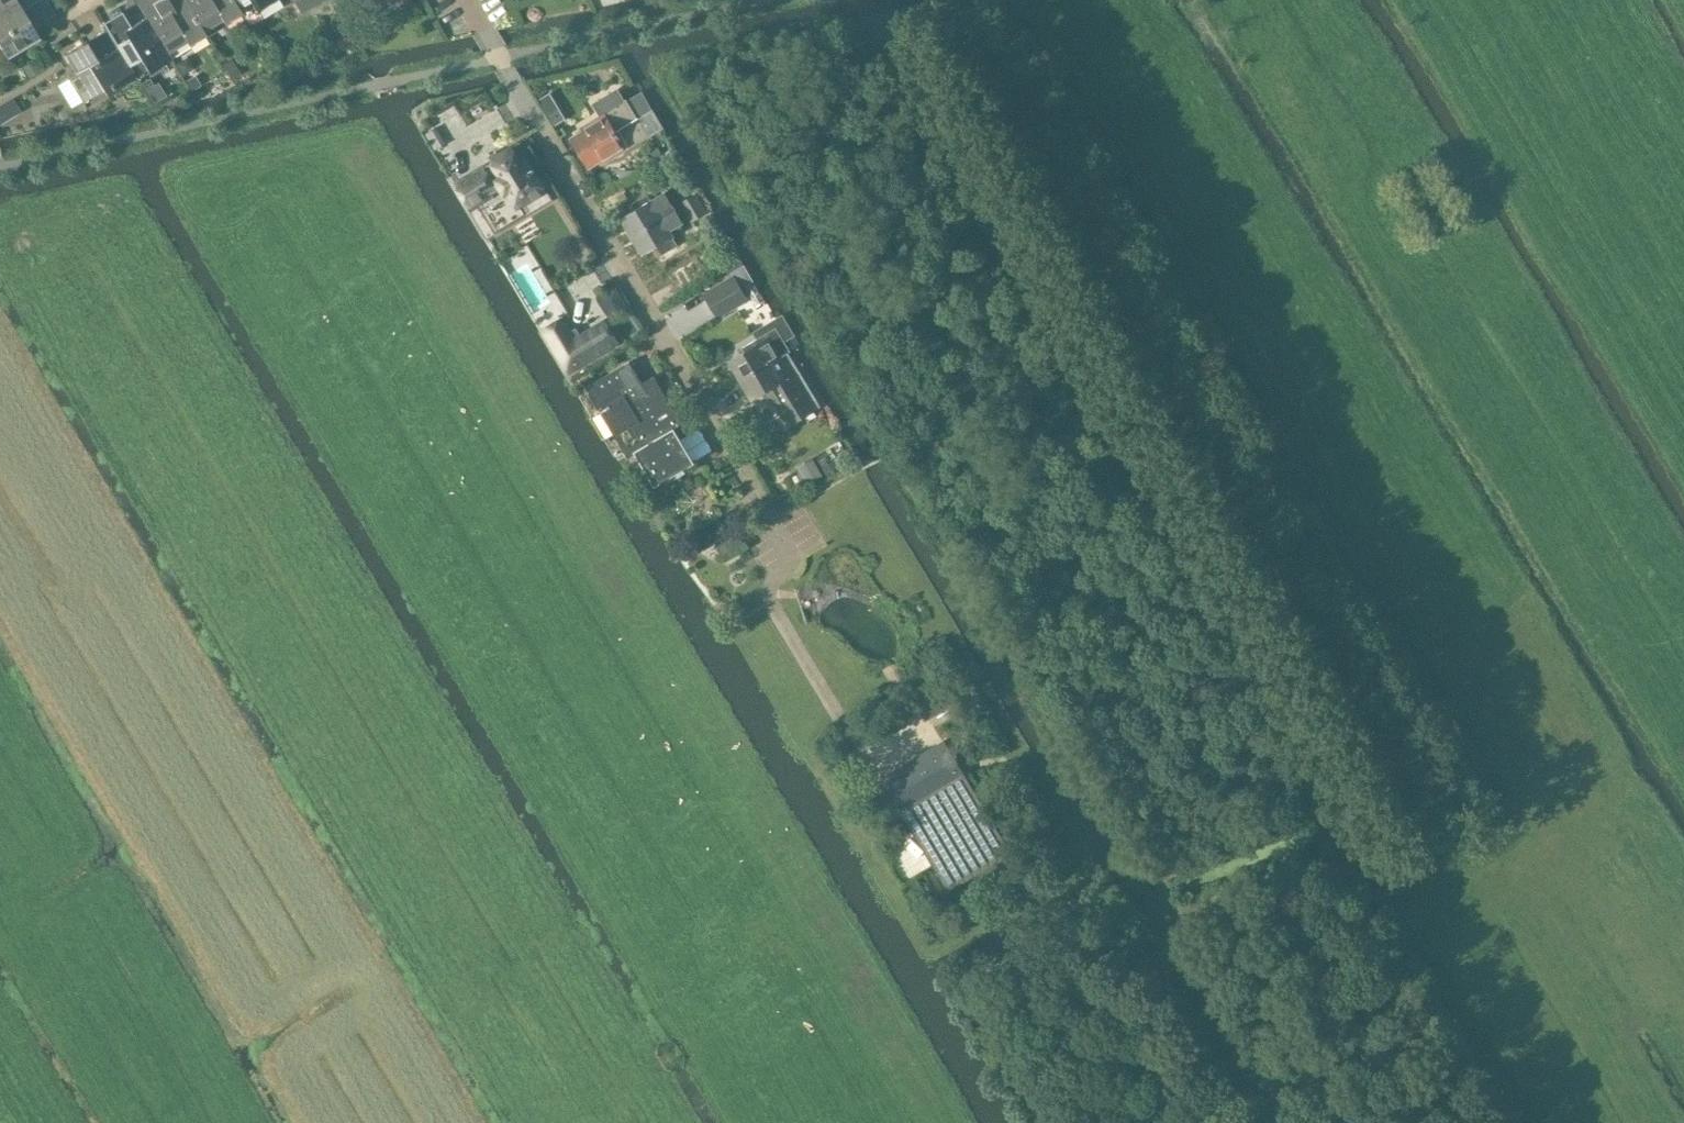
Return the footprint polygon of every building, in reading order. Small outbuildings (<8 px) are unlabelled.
[(48,5),(45,0),(37,0),(22,9),(16,0),(0,10),(0,35),(48,5)] [(16,0),(0,0),(0,10),(16,0)] [(146,18),(167,52),(186,40),(188,45),(205,35),(203,31),(184,0),(178,0),(170,4),(168,0),(140,0),(136,2),(146,18)] [(203,31),(221,19),(224,23),(241,13),(233,0),(184,0),(203,31)] [(241,13),(244,18),(273,0),(233,0),(241,13)] [(0,35),(0,61),(6,57),(38,37),(33,28),(54,15),(48,5),(0,35)] [(114,16),(102,23),(105,29),(128,65),(135,76),(146,70),(148,73),(171,58),(167,52),(146,18),(131,27),(122,11),(114,16)] [(67,78),(56,85),(70,108),(81,101),(85,107),(135,76),(105,29),(63,55),(75,73),(67,78)] [(231,58),(222,62),(227,70),(232,77),(239,73),(231,58)] [(33,59),(22,67),(29,77),(41,70),(33,59)] [(195,74),(185,80),(191,90),(201,84),(195,74)] [(149,77),(140,83),(153,102),(165,94),(158,82),(154,84),(149,77)] [(584,131),(573,138),(581,152),(634,119),(616,90),(593,104),(601,117),(582,128),(584,131)] [(637,116),(650,108),(641,93),(628,100),(637,116)] [(0,111),(0,121),(20,110),(16,103),(0,111)] [(560,109),(549,115),(554,122),(564,116),(560,109)] [(638,119),(647,133),(660,126),(651,111),(638,118),(638,119)] [(581,152),(589,165),(596,160),(598,162),(602,160),(602,161),(644,135),(634,119),(581,152)] [(436,128),(427,133),(436,148),(445,143),(436,128)] [(499,190),(484,199),(497,221),(520,208),(519,205),(544,190),(543,189),(523,155),(515,159),(509,148),(500,153),(496,156),(497,159),(494,161),(492,162),(485,167),(499,190)] [(484,166),(455,183),(470,208),(484,199),(499,190),(485,167),(484,166)] [(633,207),(618,216),(629,234),(679,204),(670,188),(665,191),(652,199),(649,194),(631,204),(633,207)] [(679,204),(629,234),(640,252),(655,243),(660,252),(675,243),(669,235),(671,233),(669,230),(690,217),(682,202),(679,204)] [(704,294),(718,316),(747,299),(733,276),(704,294)] [(561,317),(541,329),(568,374),(618,345),(605,324),(575,341),(561,317)] [(743,350),(728,360),(739,378),(786,351),(781,343),(784,341),(781,337),(775,325),(772,327),(756,337),(755,337),(741,346),(743,350)] [(786,351),(739,378),(750,396),(765,388),(768,393),(787,425),(819,406),(786,351)] [(628,360),(585,386),(597,407),(603,403),(620,431),(633,424),(645,444),(635,450),(636,452),(655,484),(693,461),(681,439),(675,429),(682,425),(652,374),(641,381),(628,360)] [(797,465),(807,482),(823,473),(812,455),(797,465)] [(736,533),(713,546),(718,555),(741,542),(736,533)] [(940,743),(882,778),(949,891),(1007,857),(1013,853),(946,740),(940,743)]
